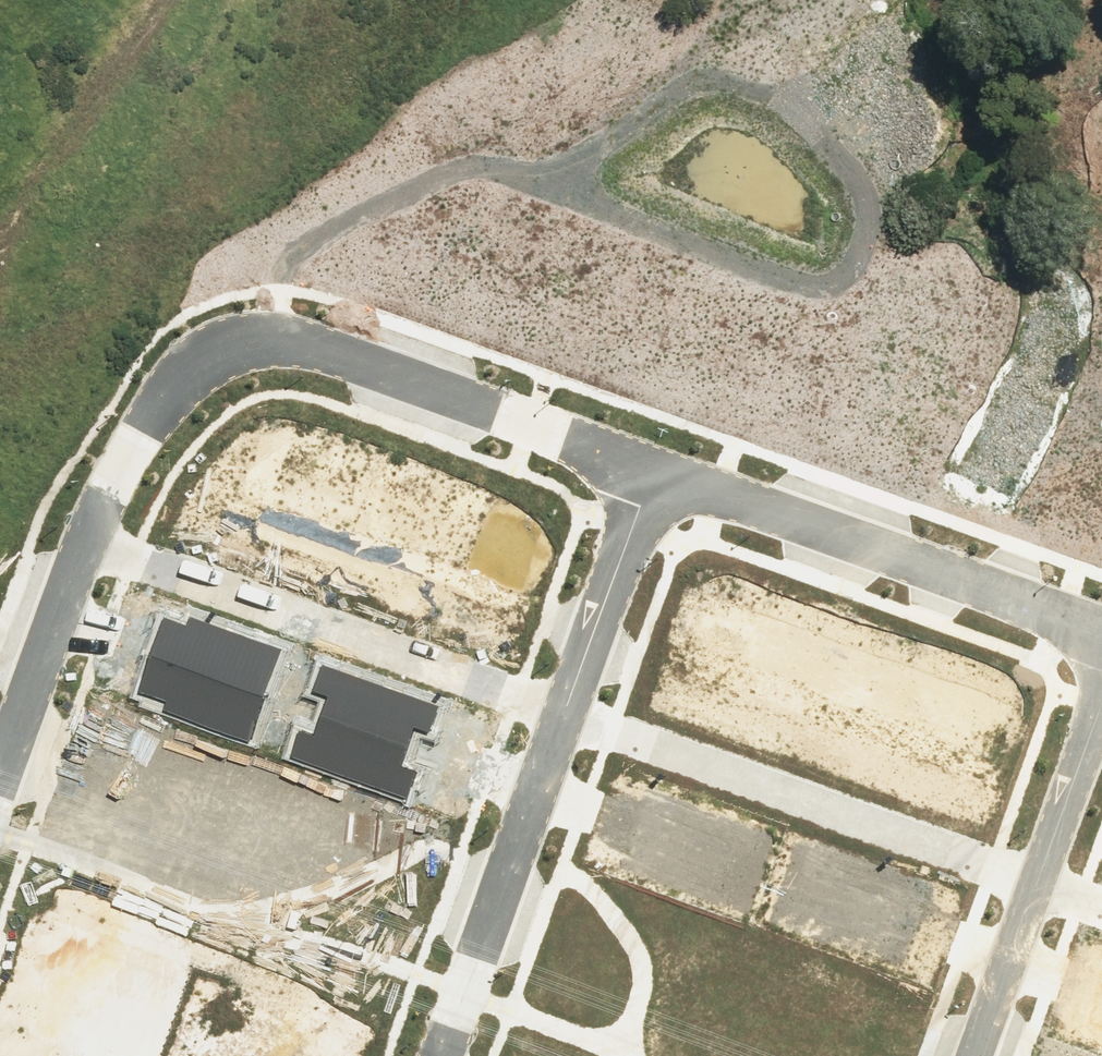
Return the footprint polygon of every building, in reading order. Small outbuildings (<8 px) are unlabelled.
[(193,629),(163,619),(151,654),(268,696),(284,652),(196,621),(193,629)] [(151,654),(137,692),(166,703),(163,711),(252,742),(268,696),(151,654)] [(441,706),(323,663),(314,690),(330,696),(323,716),(409,747),(417,724),(433,729),(441,706)] [(298,732),(289,757),(407,799),(416,775),(400,770),(409,747),(323,716),(315,738),(298,732)]
